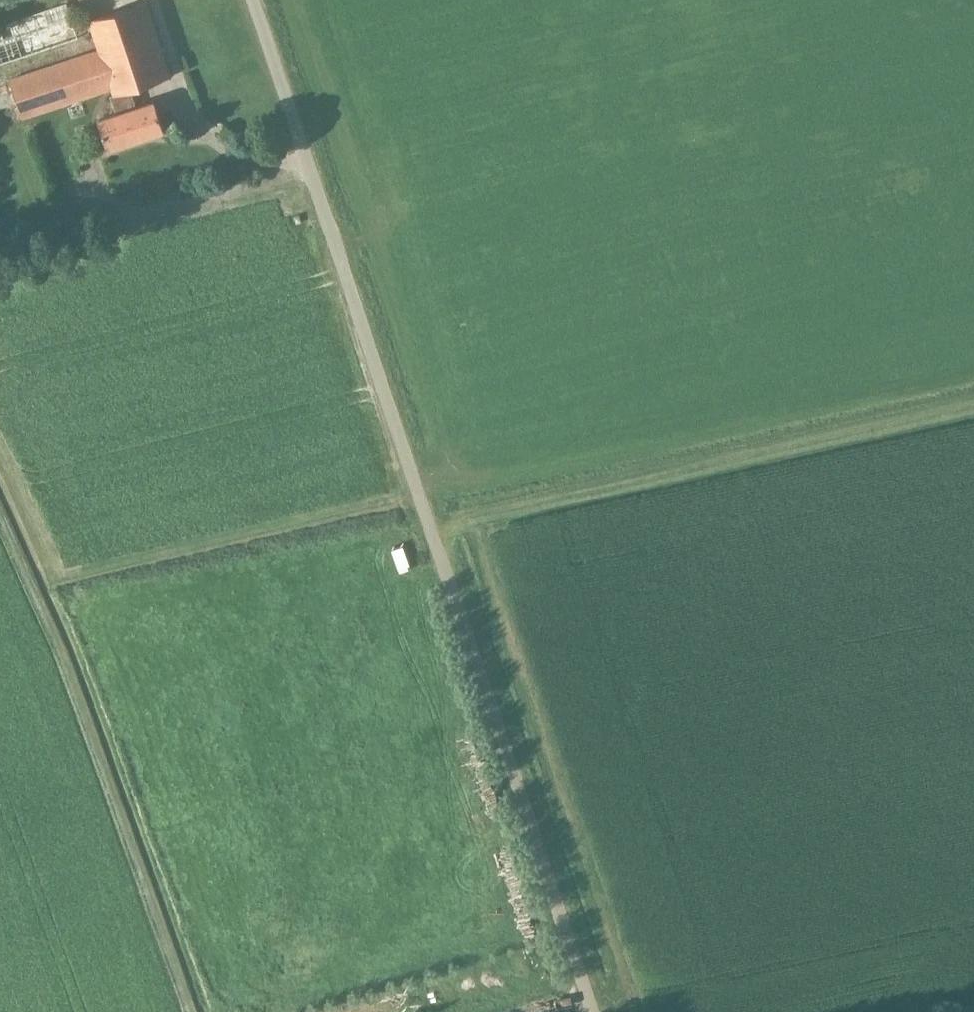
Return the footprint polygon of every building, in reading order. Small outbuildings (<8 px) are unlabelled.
[(65,36),(53,2),(0,20),(0,59),(65,36)] [(90,20),(100,50),(108,47),(136,140),(164,132),(154,103),(136,108),(131,91),(171,78),(147,2),(90,20)] [(108,149),(136,140),(108,47),(100,50),(10,78),(23,117),(108,90),(110,96),(107,97),(113,115),(98,119),(108,149)] [(190,109),(181,86),(173,90),(181,113),(190,109)]
